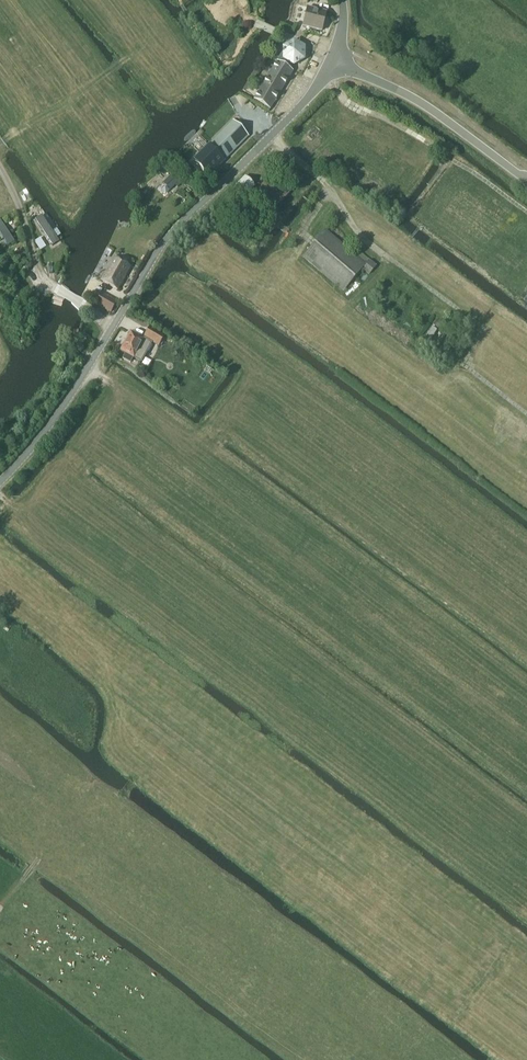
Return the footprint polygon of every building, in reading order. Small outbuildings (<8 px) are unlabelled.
[(306,8),(302,26),(321,31),(326,13),(306,8)] [(282,60),(278,62),(288,68),(290,65),(293,67),(304,61),(304,48),(293,41),(282,47),(282,60)] [(270,109),(293,71),(288,68),(277,62),(254,99),(270,109)] [(206,148),(193,160),(209,176),(249,135),(233,120),(212,141),(206,148)] [(241,201),(256,187),(245,176),(231,190),(241,201)] [(41,216),(35,220),(52,247),(58,243),(56,239),(60,236),(56,230),(52,233),(41,216)] [(7,245),(13,241),(0,221),(0,234),(7,245)] [(326,231),(303,258),(343,292),(362,270),(369,275),(376,266),(369,261),(365,265),(326,231)] [(117,291),(130,268),(114,258),(101,281),(117,291)] [(109,313),(116,302),(99,293),(93,303),(109,313)] [(158,346),(164,335),(150,327),(144,337),(158,346)] [(130,334),(121,350),(126,353),(125,353),(125,354),(123,358),(122,359),(130,363),(130,362),(133,357),(133,358),(133,357),(141,361),(151,343),(130,333),(130,334)]
